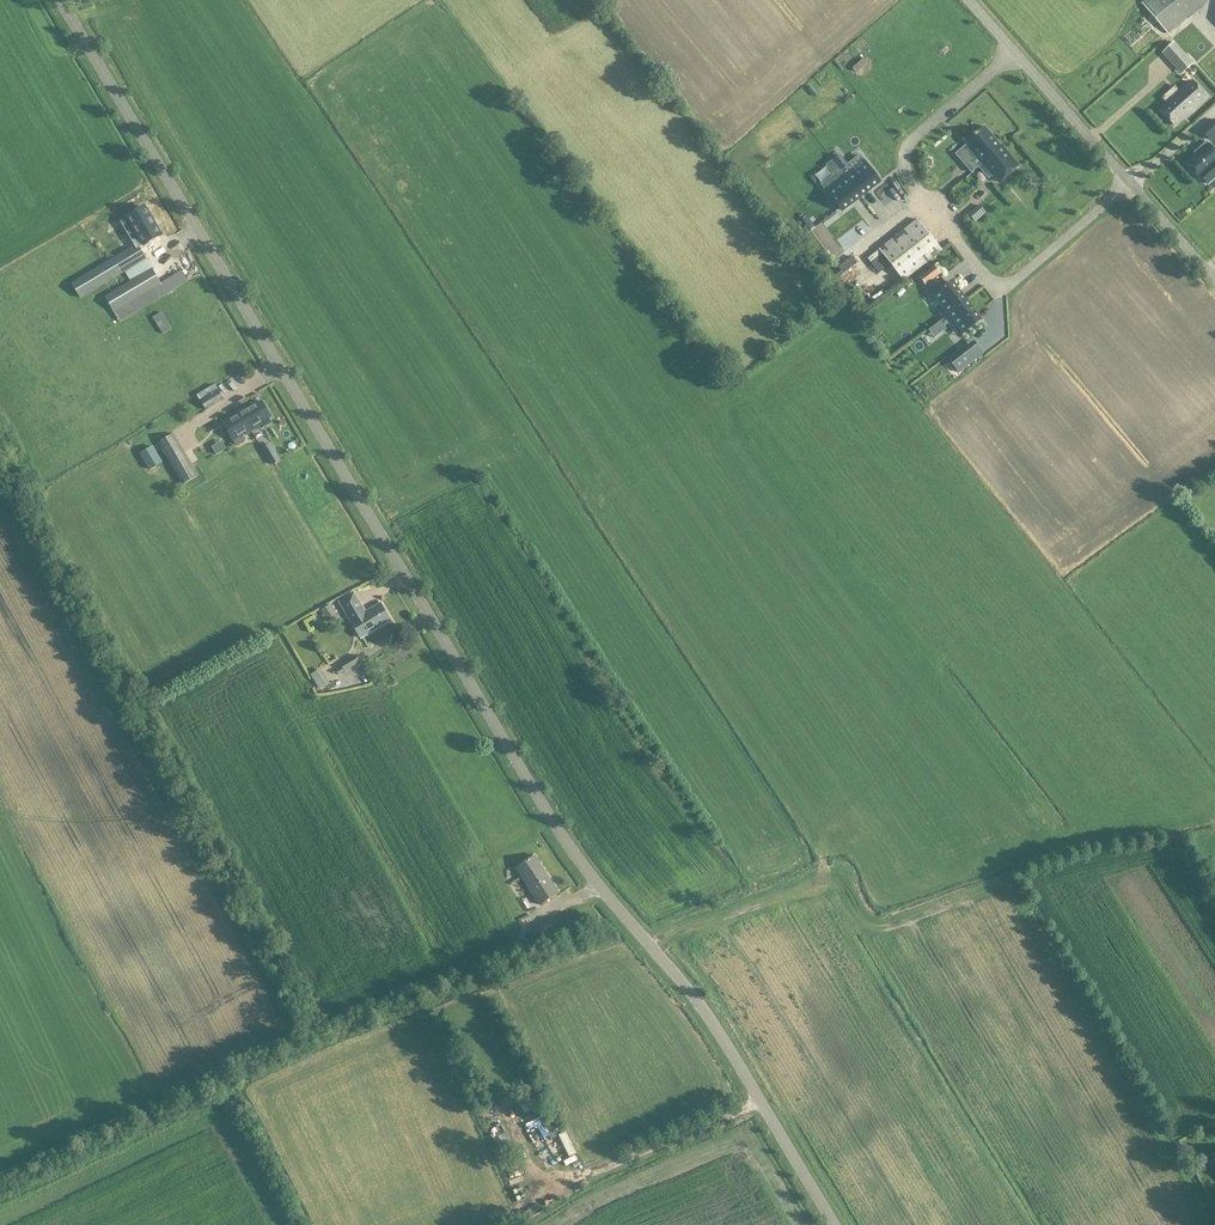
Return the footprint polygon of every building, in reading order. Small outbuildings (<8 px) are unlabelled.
[(1168,34),(1208,0),(1146,0),(1143,3),(1168,34)] [(1175,42),(1163,53),(1182,74),(1193,63),(1175,42)] [(1186,117),(1208,98),(1193,81),(1161,110),(1174,125),(1185,116),(1186,117)] [(1214,134),(1214,122),(1213,120),(1207,125),(1214,134)] [(972,172),(979,166),(1002,147),(1001,146),(1000,147),(995,141),(996,141),(984,127),(966,143),(973,151),(971,154),(969,152),(961,160),(972,172)] [(751,133),(738,139),(742,147),(755,142),(751,133)] [(1214,167),(1214,151),(1206,142),(1198,149),(1199,150),(1195,154),(1196,156),(1186,165),(1199,179),(1209,170),(1210,171),(1214,167)] [(1018,166),(1002,147),(979,166),(989,178),(990,177),(989,176),(992,173),(999,182),(1018,166)] [(861,196),(880,181),(867,165),(854,175),(850,170),(844,174),(861,196)] [(842,210),(861,196),(844,174),(839,179),(842,184),(829,194),(842,210)] [(1021,199),(1029,190),(1022,184),(1014,192),(1021,199)] [(898,193),(892,197),(898,208),(904,205),(898,193)] [(870,226),(888,217),(879,198),(861,207),(870,226)] [(976,222),(984,215),(978,207),(969,214),(976,222)] [(140,236),(134,240),(139,248),(161,235),(155,224),(153,225),(145,212),(131,221),(140,236)] [(807,215),(802,218),(811,229),(815,226),(807,215)] [(879,248),(903,279),(942,250),(917,218),(879,248)] [(61,250),(55,239),(34,252),(40,262),(61,250)] [(153,268),(142,251),(134,256),(129,248),(71,283),(81,298),(125,272),(130,281),(153,268)] [(927,272),(920,277),(926,285),(933,280),(941,274),(935,266),(927,272)] [(98,339),(169,296),(154,272),(84,314),(98,339)] [(966,301),(951,282),(935,295),(945,308),(940,312),(945,318),(966,301)] [(867,307),(874,301),(867,292),(859,298),(867,307)] [(964,333),(981,320),(966,301),(945,318),(949,323),(954,320),(964,333)] [(154,314),(164,332),(171,328),(162,310),(154,314)] [(980,349),(968,358),(963,352),(950,361),(959,372),(984,354),(980,349)] [(200,400),(207,410),(224,400),(218,390),(200,400)] [(261,429),(272,423),(269,417),(271,416),(262,401),(256,405),(255,403),(240,412),(251,431),(259,426),(261,429)] [(251,431),(240,412),(223,422),(237,445),(239,446),(245,442),(246,440),(243,436),(251,431)] [(198,475),(193,467),(174,434),(159,443),(183,484),(198,475)] [(139,452),(149,468),(162,460),(153,444),(139,452)] [(222,458),(225,446),(216,444),(214,456),(222,458)] [(280,460),(275,452),(268,456),(272,464),(280,460)] [(381,604),(365,613),(354,593),(340,601),(352,621),(351,622),(361,638),(391,620),(381,604)] [(356,655),(341,664),(343,667),(337,671),(339,675),(360,662),(356,655)] [(320,688),(328,683),(320,670),(312,674),(320,688)] [(559,893),(535,856),(516,868),(540,905),(559,893)] [(566,1132),(559,1135),(570,1157),(577,1153),(566,1132)]
